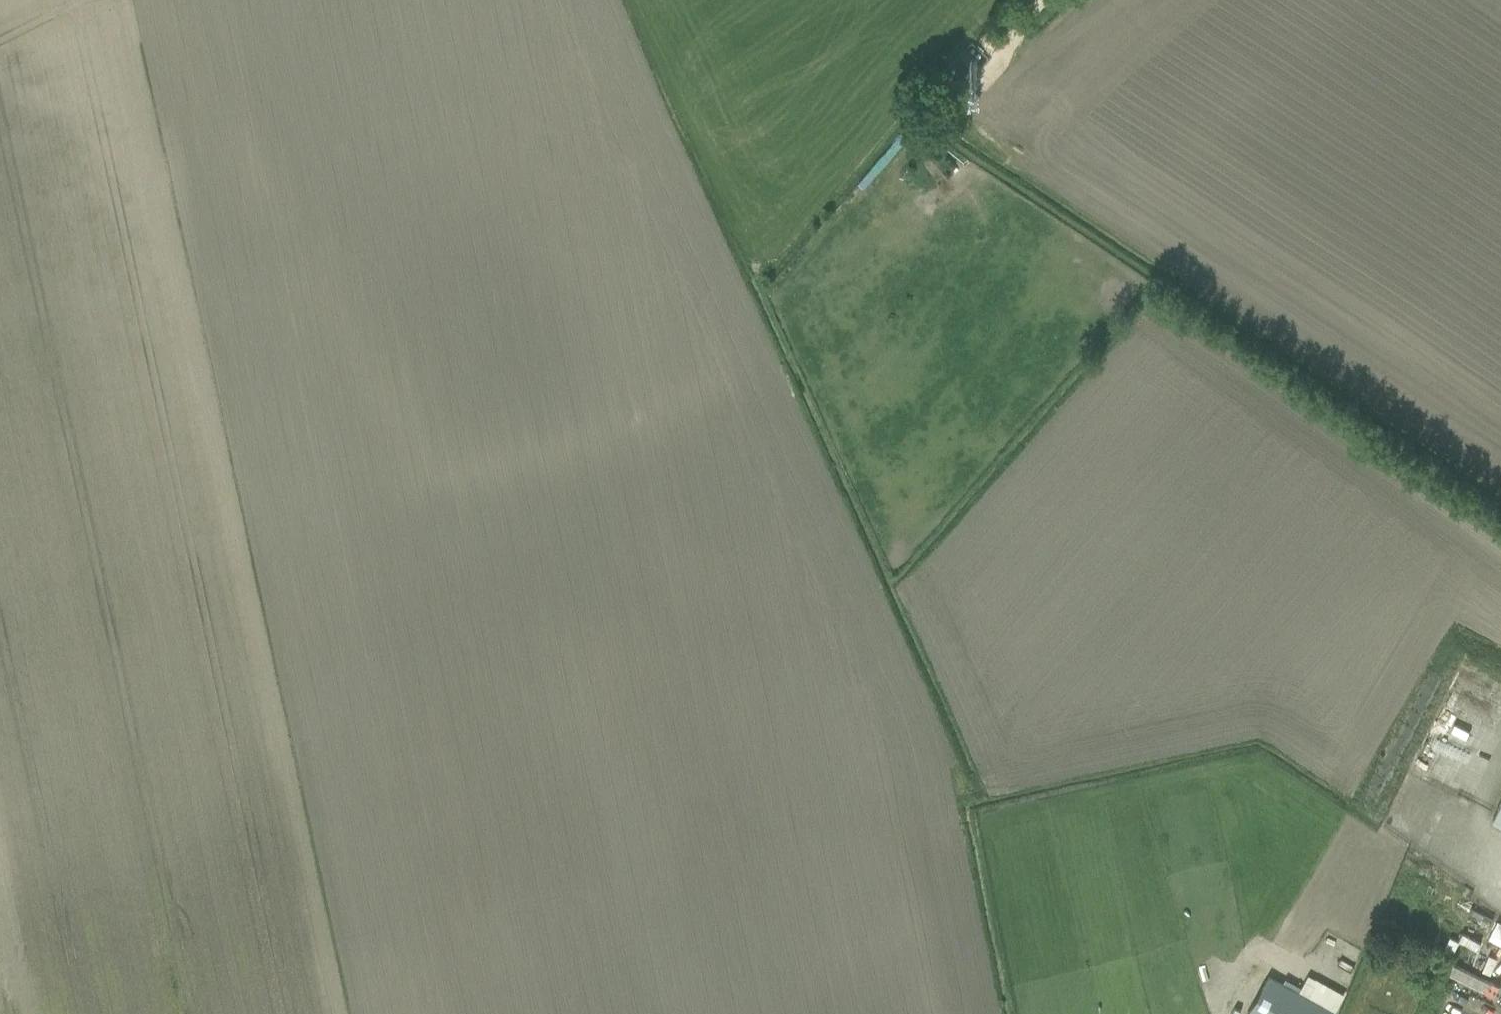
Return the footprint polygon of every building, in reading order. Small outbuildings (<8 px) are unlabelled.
[(1492,819),(1500,823),(1500,801),(1492,819)] [(1493,918),(1484,938),(1500,946),(1500,922),(1493,918)] [(1444,947),(1453,951),(1458,941),(1449,936),(1444,947)] [(1453,960),(1447,971),(1492,994),(1498,984),(1453,960)] [(1338,1013),(1268,975),(1246,1013),(1337,1013),(1338,1013)]
